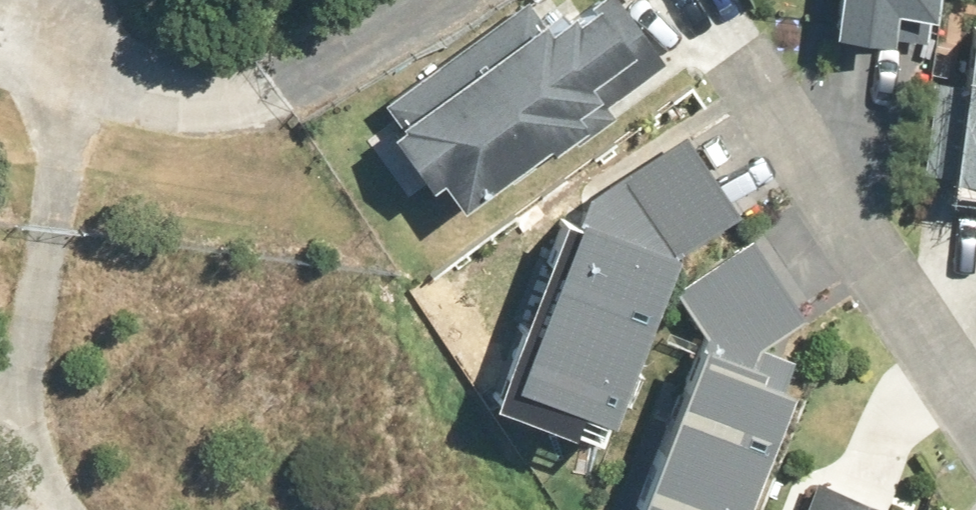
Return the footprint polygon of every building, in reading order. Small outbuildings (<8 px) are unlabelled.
[(526,0),(517,0),(379,99),(392,117),(380,125),(421,181),(433,172),(453,201),(499,167),(505,176),(559,137),(557,135),(565,128),(574,139),(611,112),(603,100),(660,59),(617,0),(585,0),(566,14),(560,6),(540,20),(526,0)] [(923,0),(827,0),(824,27),(882,35),(886,3),(922,7),(923,0)] [(965,16),(956,80),(933,77),(921,170),(975,177),(975,17),(965,16)] [(732,212),(686,140),(588,202),(579,227),(552,217),(475,424),(601,470),(681,255),(673,249),(732,212)] [(677,298),(705,340),(641,509),(727,509),(782,368),(754,360),(745,345),(790,310),(787,307),(747,246),(677,296),(677,298)] [(810,476),(797,509),(900,509),(810,476)]
